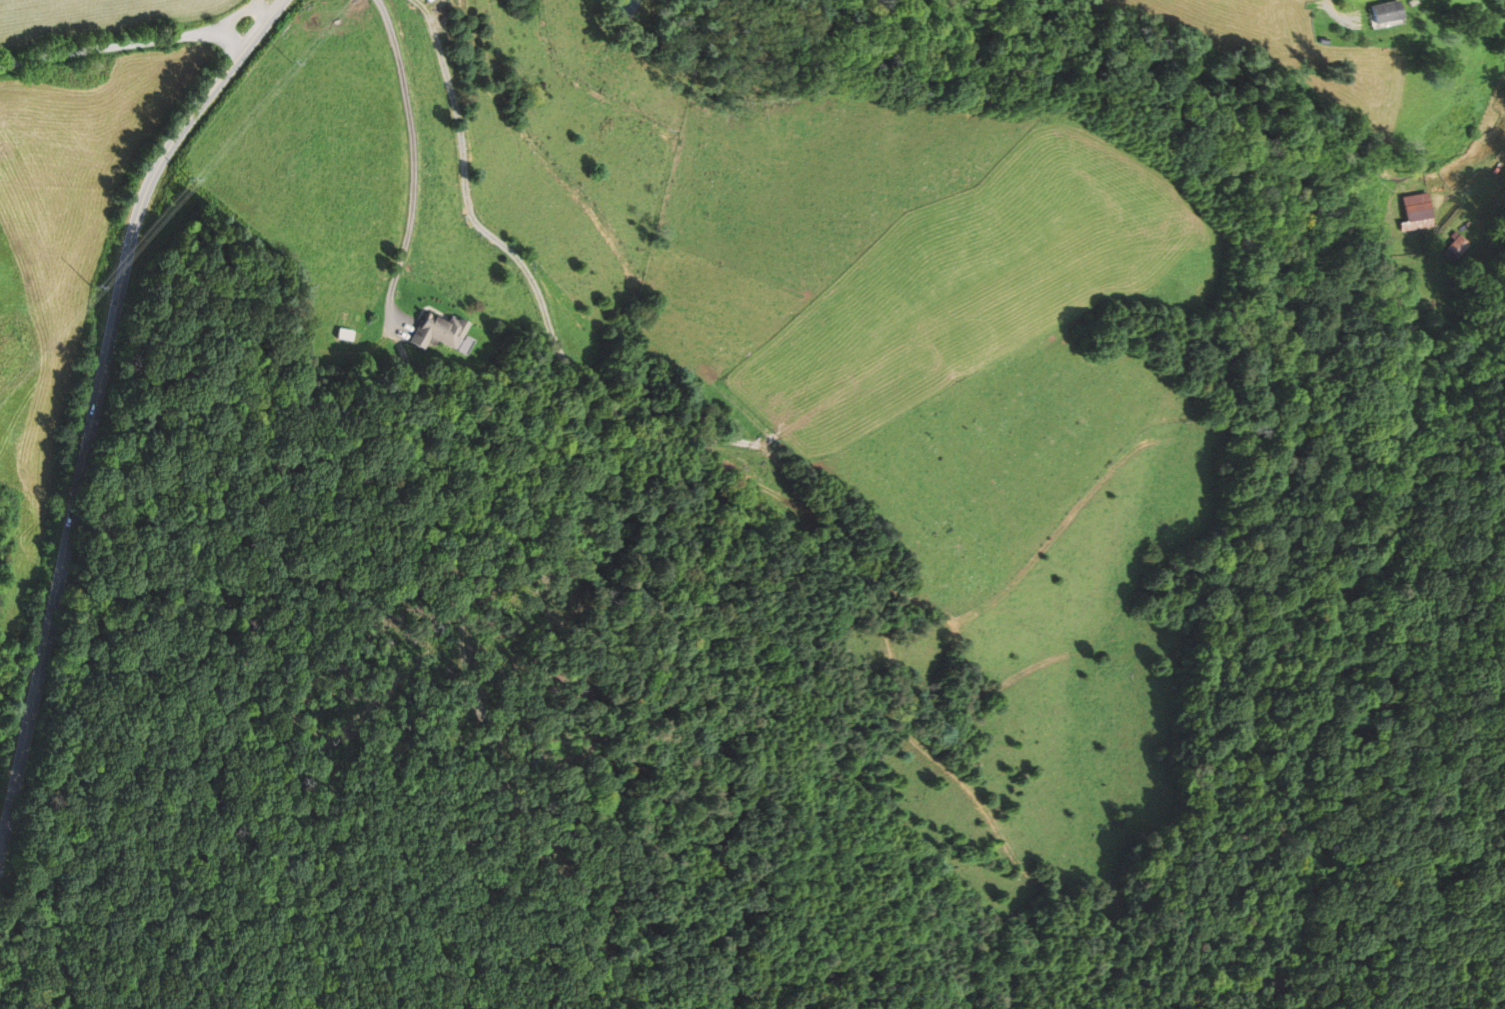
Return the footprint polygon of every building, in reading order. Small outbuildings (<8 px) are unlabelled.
[(1407,0),(1399,0),(1375,5),(1379,25),(1411,18),(1407,0)] [(1439,225),(1433,192),(1408,196),(1412,222),(1406,223),(1408,231),(1439,225)] [(1474,245),(1466,236),(1448,251),(1456,261),(1474,245)] [(461,350),(474,323),(456,314),(453,320),(429,307),(411,341),(428,350),(435,337),(461,350)]
